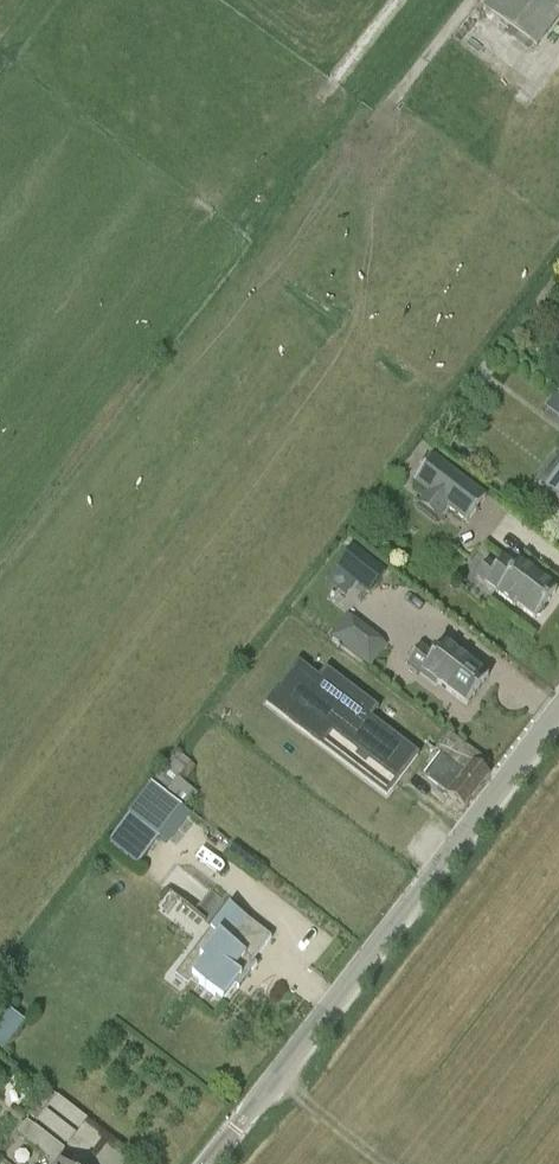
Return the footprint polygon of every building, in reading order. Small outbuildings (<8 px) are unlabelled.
[(496,3),(539,41),(558,19),(558,0),(499,0),(496,3)] [(548,416),(558,422),(558,395),(548,416)] [(431,459),(413,483),(465,523),(484,499),(431,459)] [(544,494),(558,505),(558,473),(544,494)] [(352,549),(336,571),(368,595),(384,574),(352,549)] [(534,620),(556,592),(519,563),(514,569),(501,559),(482,583),(483,584),(485,582),(497,592),(495,593),(514,608),(516,606),(534,620)] [(347,616),(331,637),(364,662),(380,641),(347,616)] [(466,706),(488,678),(442,643),(433,656),(419,646),(405,665),(406,665),(409,662),(422,671),(419,675),(436,688),(438,685),(466,706)] [(311,673),(291,699),(310,713),(300,727),(320,743),(330,729),(396,779),(415,754),(417,756),(419,755),(366,715),(373,706),(362,697),(355,707),(311,673)] [(472,803),(491,766),(478,760),(483,750),(449,733),(425,779),(472,803)] [(152,785),(166,795),(167,794),(185,810),(197,795),(183,783),(195,768),(177,752),(150,784),(152,785)] [(166,795),(152,785),(128,816),(158,838),(181,808),(166,795)] [(270,938),(228,906),(194,951),(205,960),(191,977),(222,1001),(250,964),(253,966),(251,969),(252,970),(256,964),(253,961),(270,938)] [(0,1026),(0,1045),(11,1051),(28,1019),(9,1008),(0,1026)] [(27,1117),(37,1124),(57,1097),(47,1090),(27,1117)] [(53,1163),(64,1149),(27,1121),(16,1134),(53,1163)]
